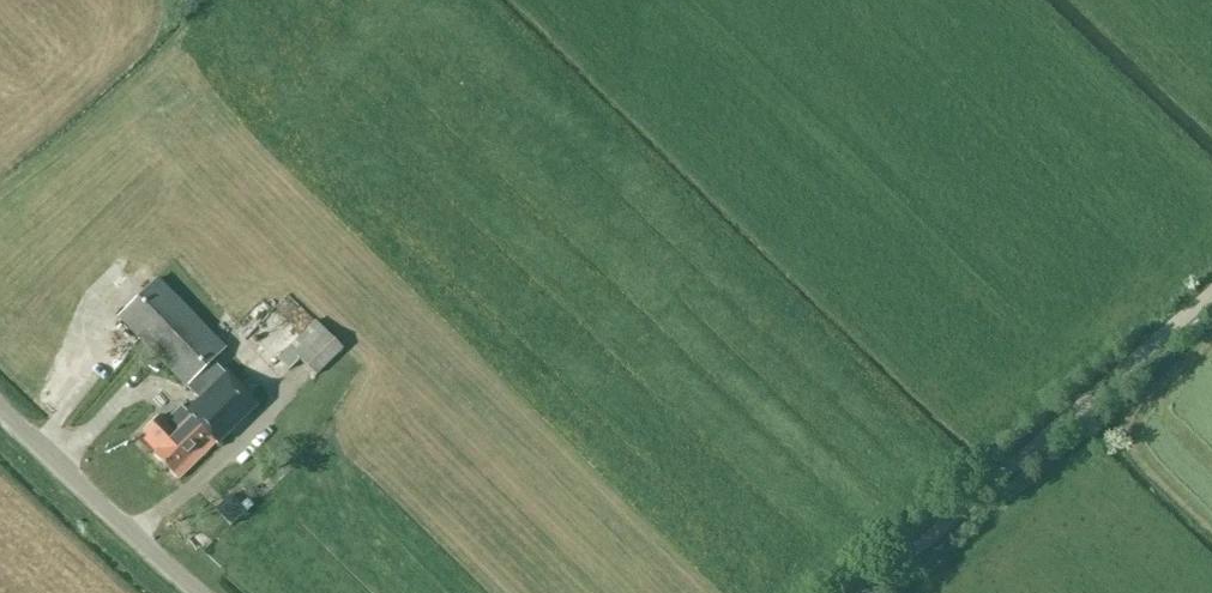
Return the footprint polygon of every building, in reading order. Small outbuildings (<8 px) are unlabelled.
[(177,479),(207,450),(219,461),(270,411),(240,381),(239,381),(225,367),(222,370),(212,360),(224,348),(157,279),(118,317),(185,386),(195,396),(176,415),(173,413),(165,421),(159,416),(143,431),(159,449),(153,455),(177,479)] [(342,347),(316,320),(278,359),(288,369),(299,358),(315,375),(342,347)] [(231,523),(244,510),(231,496),(217,509),(231,523)]
